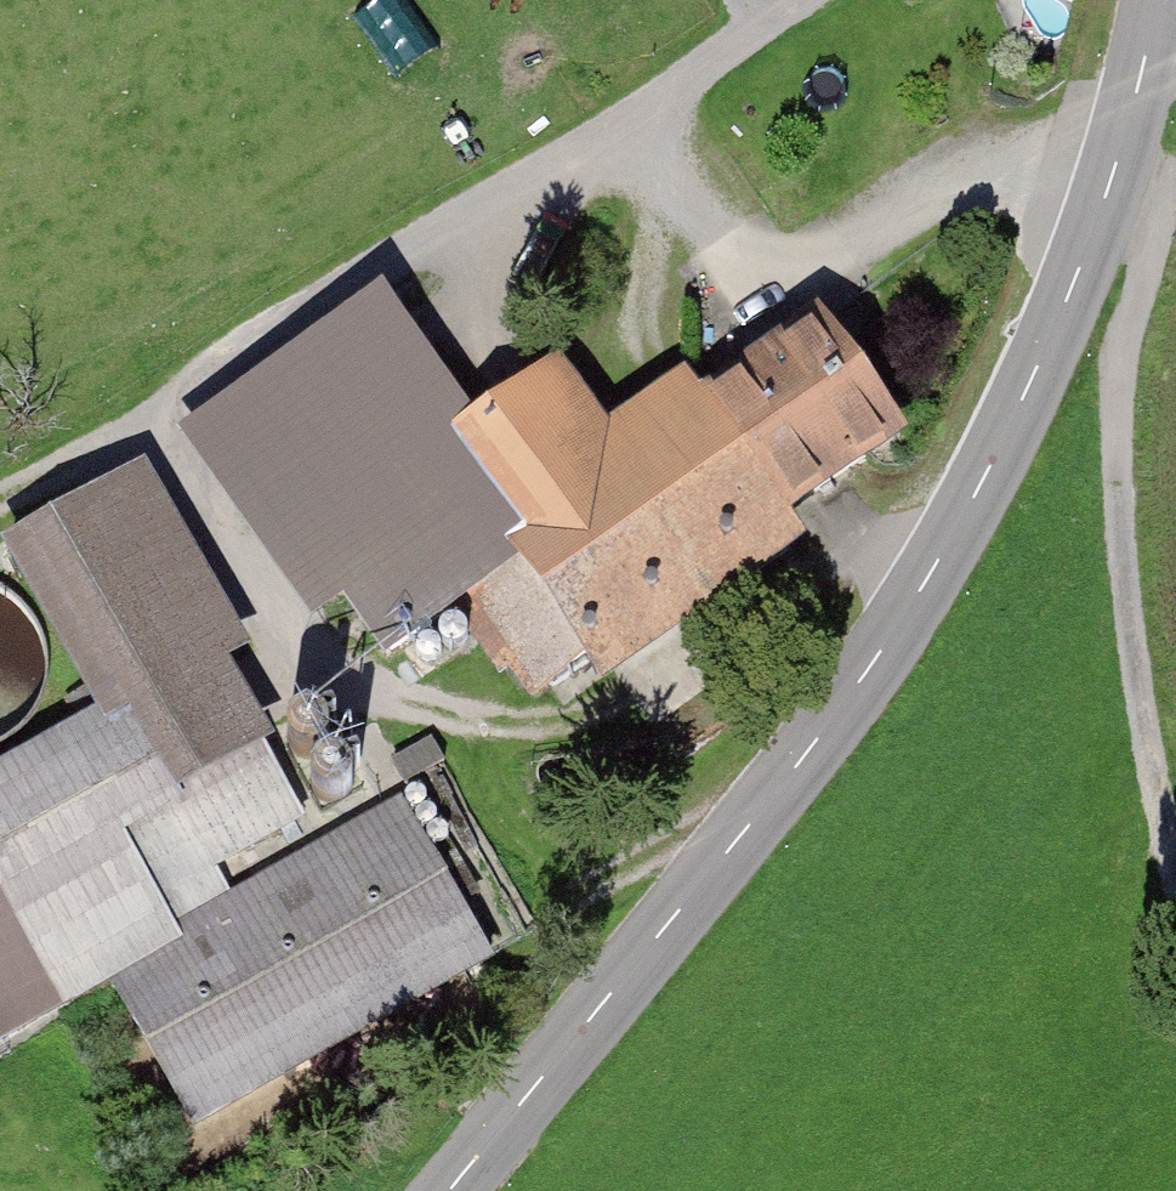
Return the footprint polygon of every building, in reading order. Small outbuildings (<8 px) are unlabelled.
[(376,278),(174,426),(306,617),(339,596),(381,653),(450,602),(513,556),(504,542),(518,530),(446,426),(469,408),(376,278)] [(815,303),(697,386),(786,511),(904,428),(815,303)] [(469,408),(446,426),(518,530),(504,542),(513,556),(583,656),(600,680),(803,533),(786,511),(697,386),(682,364),(605,418),(555,350),(469,408)] [(145,458),(3,538),(98,706),(108,721),(133,708),(182,791),(267,743),(278,736),(232,656),(254,643),(145,458)] [(583,656),(513,556),(450,602),(498,672),(506,668),(528,698),(583,656)] [(1,741),(24,723),(40,700),(47,673),(46,645),(35,619),(17,598),(0,587),(0,741),(1,741)] [(439,642),(442,645),(447,646),(451,646),(456,645),(460,642),(462,637),(464,633),(463,628),(461,623),(457,620),(452,618),(447,618),(443,619),(439,622),(436,626),(435,630),(435,634),(436,638),(439,642)] [(414,660),(417,662),(421,664),(426,664),(431,662),(435,659),(437,655),(438,650),(438,645),(435,641),(432,637),(427,635),(422,635),(417,637),(414,639),(411,643),(410,647),(410,652),(411,656),(414,660)] [(0,761),(0,1043),(111,979),(185,937),(175,922),(231,890),(219,868),(306,817),(267,743),(182,791),(133,708),(108,721),(98,706),(0,761)] [(300,756),(307,758),(314,758),(321,756),(327,751),(331,745),(332,738),(332,731),(329,724),(323,719),(317,716),(310,715),(302,716),(296,720),(292,726),(289,732),(289,739),(291,746),(295,752),(300,756)] [(435,735),(393,759),(406,782),(448,758),(435,735)] [(323,801),(330,803),(337,803),(343,801),(349,796),(353,790),(355,783),(354,775),(351,769),(346,763),(339,760),(332,759),(325,761),(318,765),(314,770),(311,777),(311,784),(313,791),(317,797),(323,801)] [(498,958),(403,793),(231,890),(175,922),(185,937),(111,979),(196,1133),(498,958)]
